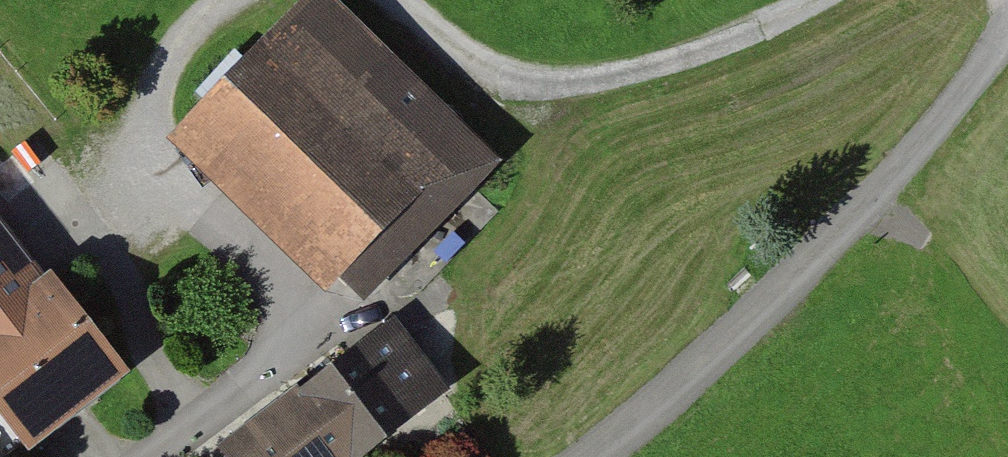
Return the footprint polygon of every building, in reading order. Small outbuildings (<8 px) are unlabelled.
[(332,0),(331,0),(189,144),(337,289),(352,273),(375,296),(502,168),(332,0)] [(0,204),(0,392),(43,450),(133,383),(0,204)] [(234,452),(238,456),(386,456),(464,397),(406,321),(234,452)]
